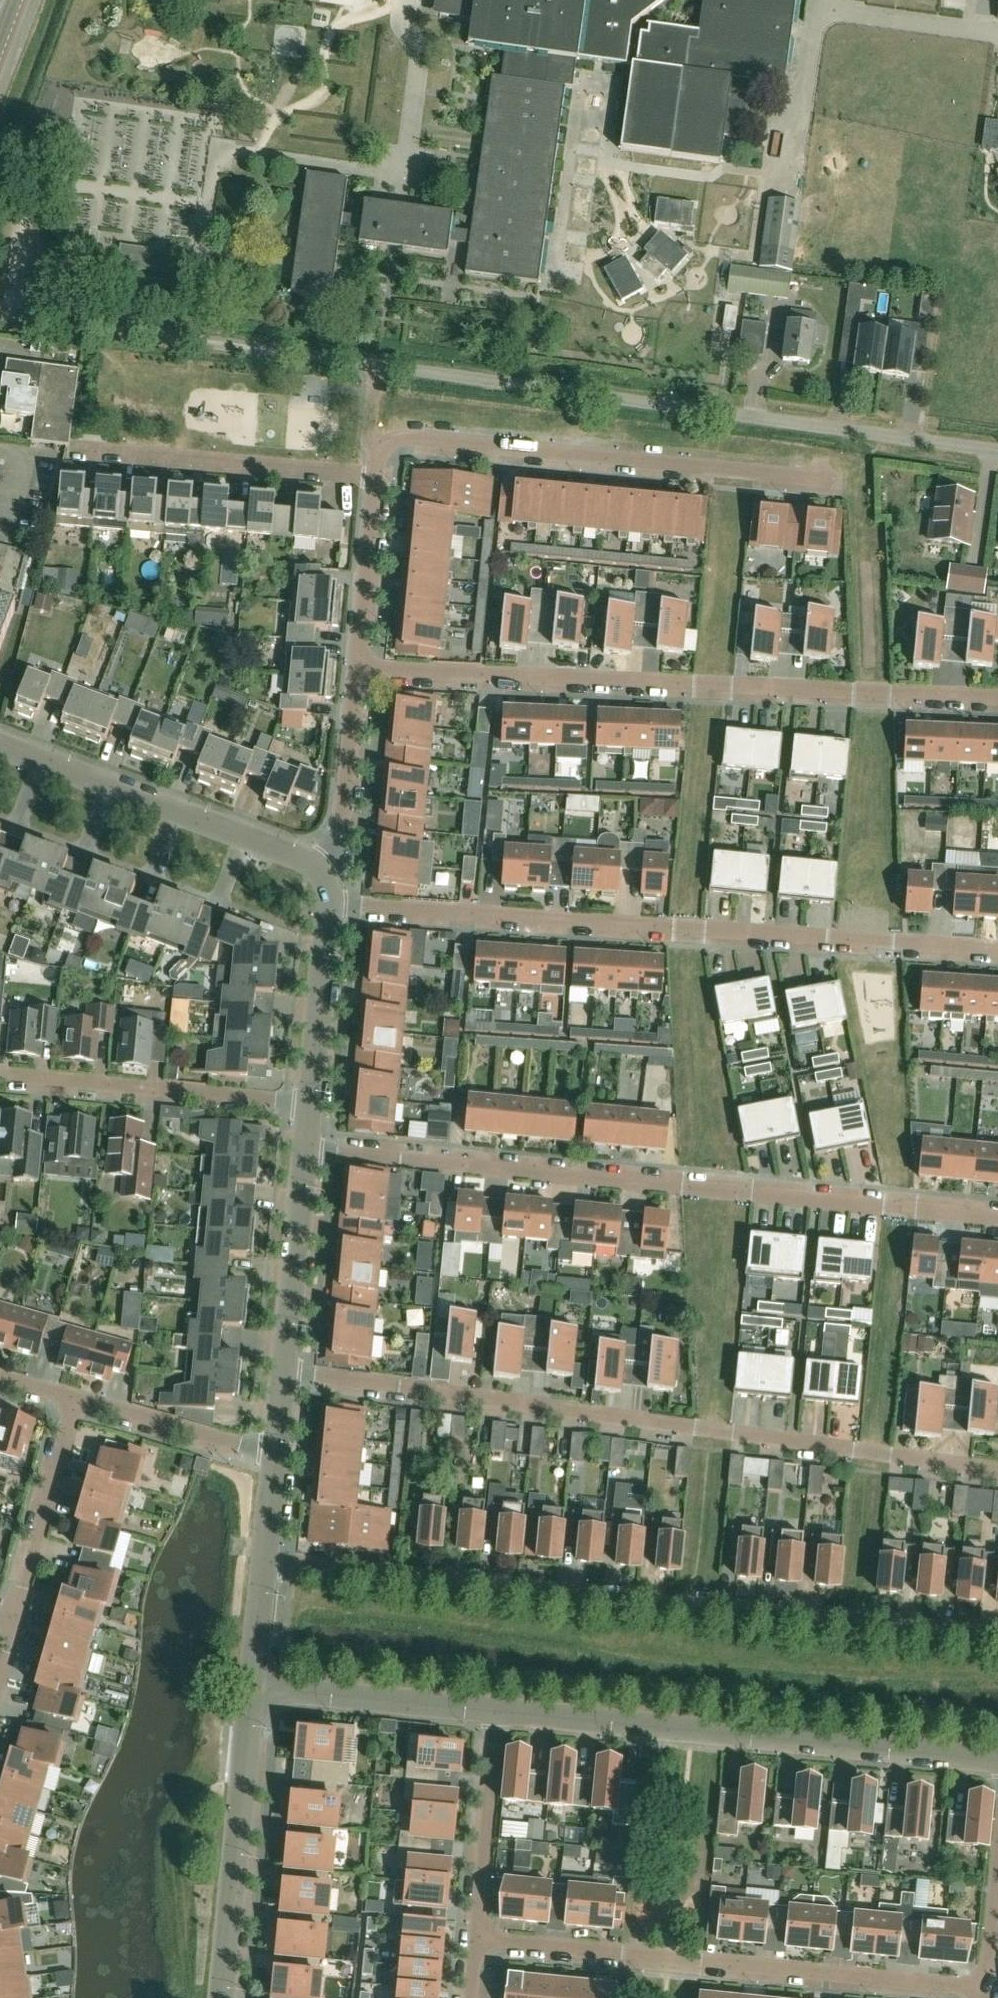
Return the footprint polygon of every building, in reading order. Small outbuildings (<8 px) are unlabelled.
[(441,13),(472,17),(468,46),(505,51),(501,79),(492,78),(470,233),(450,230),(453,215),(364,203),(362,218),(342,215),(347,179),(307,174),(290,293),(330,298),(340,226),(360,229),(358,244),(447,256),(449,242),(469,244),(465,273),(538,283),(565,89),(573,90),(577,59),(626,66),(632,25),(665,0),(442,0),(441,13)] [(699,31),(649,24),(648,33),(640,32),(635,63),(632,63),(621,149),(720,162),(724,136),(739,138),(747,80),(784,85),(796,0),(703,0),(699,31)] [(658,199),(655,223),(691,228),(694,204),(658,199)] [(801,204),(769,199),(760,266),(791,271),(801,204)] [(649,253),(641,263),(659,279),(667,270),(672,274),(688,257),(660,232),(644,249),(649,253)] [(626,258),(604,269),(622,301),(643,289),(626,258)] [(788,301),(792,274),(731,266),(727,292),(788,301)] [(42,296),(44,278),(28,275),(26,293),(42,296)] [(738,308),(726,306),(723,328),(735,330),(738,308)] [(847,306),(841,345),(858,347),(854,370),(881,374),(887,333),(870,331),(872,319),(859,317),(860,307),(847,306)] [(749,354),(772,355),(773,322),(750,321),(749,354)] [(810,365),(815,327),(788,323),(783,361),(810,365)] [(887,333),(881,374),(908,378),(912,355),(924,356),(928,327),(905,323),(904,335),(887,333)] [(41,365),(7,361),(5,377),(3,377),(0,395),(0,398),(7,399),(5,414),(35,418),(32,440),(28,440),(28,441),(69,447),(80,367),(78,367),(78,370),(41,365)] [(450,513),(453,476),(416,472),(413,497),(416,497),(415,509),(450,513)] [(93,529),(98,478),(97,478),(96,495),(84,494),(86,477),(61,475),(56,525),(93,529)] [(450,513),(487,516),(484,516),(485,504),(488,504),(491,480),(453,476),(450,513)] [(98,478),(93,529),(129,532),(133,481),(131,498),(120,497),(121,480),(98,478)] [(133,481),(129,532),(165,535),(170,480),(169,480),(167,501),(156,500),(157,483),(133,481)] [(192,503),(193,486),(183,485),(183,481),(170,480),(165,535),(186,537),(186,539),(194,549),(200,550),(201,538),(205,487),(203,504),(192,503)] [(527,530),(536,531),(540,485),(527,483),(526,488),(516,487),(515,498),(501,497),(499,521),(528,524),(527,530)] [(541,485),(540,485),(536,531),(537,525),(551,526),(550,532),(558,533),(563,487),(549,486),(549,490),(540,490),(541,485)] [(248,534),(251,491),(249,508),(227,506),(229,489),(205,487),(201,538),(202,538),(202,530),(248,534)] [(573,535),(581,535),(586,489),(572,488),(571,493),(563,492),(563,487),(558,533),(559,533),(559,527),(573,528),(573,535)] [(586,489),(581,535),(582,535),(582,529),(596,531),(595,537),(604,538),(608,491),(595,490),(594,495),(586,494),(586,489)] [(297,495),(295,512),(274,510),(275,494),(251,491),(248,534),(294,538),(298,496),(297,495)] [(618,539),(626,540),(631,494),(617,492),(617,497),(608,496),(609,491),(608,491),(604,538),(605,531),(619,533),(618,539)] [(973,496),(938,492),(935,513),(933,513),(929,541),(969,546),(971,526),(969,526),(973,496)] [(632,494),(631,494),(626,540),(627,540),(627,534),(641,535),(641,541),(649,542),(654,496),(640,494),(639,499),(631,498),(632,494)] [(298,496),(294,538),(341,542),(343,516),(320,514),(321,498),(298,496)] [(664,543),(672,544),(676,498),(663,497),(662,501),(654,501),(654,496),(649,542),(650,542),(650,536),(664,537),(664,543)] [(677,498),(676,498),(672,544),(673,538),(687,539),(686,546),(695,547),(696,540),(702,541),(704,521),(703,521),(703,522),(697,522),(700,500),(685,499),(685,504),(676,503),(677,498)] [(786,509),(773,508),(772,513),(762,512),(761,528),(754,528),(754,526),(753,526),(751,546),(794,550),(796,532),(784,531),(786,509)] [(410,531),(456,535),(457,528),(450,528),(452,514),(487,517),(487,516),(450,513),(415,509),(412,509),(412,510),(417,511),(416,519),(411,519),(410,531)] [(796,532),(794,550),(837,554),(839,535),(837,534),(837,536),(831,535),(832,519),(822,518),(823,513),(810,511),(808,533),(796,532)] [(484,538),(493,539),(494,522),(486,521),(484,538)] [(408,553),(454,558),(454,551),(448,551),(450,537),(456,537),(456,535),(410,531),(410,533),(414,533),(414,542),(409,541),(408,553)] [(493,539),(484,538),(482,561),(490,562),(493,539)] [(511,545),(510,553),(510,554),(533,556),(534,547),(511,545)] [(557,549),(534,547),(533,556),(556,558),(557,549)] [(556,558),(578,560),(579,552),(557,549),(556,558)] [(602,554),(579,552),(578,560),(601,562),(602,554)] [(405,576),(452,581),(452,574),(446,573),(447,559),(454,560),(454,558),(408,553),(407,555),(412,556),(411,564),(407,564),(405,576)] [(601,562),(624,565),(625,556),(602,554),(601,562)] [(647,558),(625,556),(624,565),(646,567),(647,558)] [(646,567),(669,569),(670,560),(647,558),(646,567)] [(693,563),(670,560),(669,569),(692,571),(693,563)] [(490,562),(482,561),(479,584),(488,585),(490,562)] [(291,604),(340,608),(342,589),(336,589),(337,584),(320,582),(321,569),(295,567),(291,604)] [(982,596),(985,572),(953,568),(950,592),(982,596)] [(60,569),(59,590),(75,591),(77,570),(60,569)] [(403,599),(449,604),(450,597),(444,596),(445,582),(451,583),(452,581),(405,576),(405,578),(410,579),(409,587),(404,587),(403,599)] [(477,606),(486,607),(488,585),(479,584),(477,606)] [(542,621),(545,591),(531,590),(530,603),(504,600),(499,649),(526,651),(529,619),(542,621)] [(545,591),(542,621),(554,622),(552,647),(578,649),(583,600),(557,598),(556,606),(543,605),(545,591)] [(646,625),(649,595),(636,593),(634,607),(608,605),(604,654),(630,656),(633,624),(646,625)] [(147,611),(149,595),(135,594),(134,610),(147,611)] [(656,651),(662,652),(682,654),(687,605),(662,603),(663,596),(649,595),(646,625),(659,627),(656,651)] [(946,595),(944,621),(918,618),(913,667),(939,670),(942,637),(955,639),(959,597),(946,595)] [(970,616),(972,598),(959,597),(955,639),(968,640),(965,665),(991,667),(994,642),(997,642),(997,620),(996,620),(996,619),(970,616)] [(401,621),(447,626),(448,619),(442,619),(443,605),(449,605),(449,604),(403,599),(403,601),(408,601),(407,610),(402,609),(401,621)] [(288,639),(314,642),(315,630),(332,631),(333,627),(338,627),(340,608),(291,604),(288,639)] [(15,610),(3,605),(0,607),(0,649),(15,610)] [(475,629),(484,630),(486,607),(477,606),(475,629)] [(834,612),(808,609),(795,608),(794,616),(793,632),(792,642),(804,643),(803,658),(829,660),(834,612)] [(197,623),(213,625),(214,611),(198,610),(197,623)] [(794,616),(781,615),(782,614),(755,611),(750,660),(777,663),(780,630),(793,632),(794,616)] [(148,621),(143,635),(154,639),(161,621),(150,616),(148,621)] [(405,633),(400,632),(398,646),(420,648),(419,655),(418,655),(418,656),(438,658),(438,650),(445,651),(445,642),(439,641),(441,627),(447,628),(447,626),(401,621),(401,624),(405,624),(405,633)] [(484,630),(475,629),(473,653),(481,654),(484,630)] [(285,675),(333,680),(335,661),(329,660),(330,656),(313,654),(314,642),(288,639),(287,653),(294,654),(291,675),(285,674),(285,675)] [(111,725),(123,729),(132,705),(146,669),(132,664),(120,694),(124,695),(122,701),(98,692),(81,738),(99,745),(101,739),(105,741),(111,725)] [(55,704),(64,679),(51,675),(49,681),(27,673),(13,712),(32,719),(34,714),(38,716),(44,699),(55,704)] [(308,701),(325,703),(326,698),(331,699),(333,680),(285,675),(281,712),(307,714),(308,701)] [(81,738),(98,692),(64,679),(55,704),(67,708),(61,724),(65,726),(63,731),(81,738)] [(249,699),(243,697),(239,708),(245,710),(249,699)] [(392,713),(391,725),(431,729),(434,699),(414,697),(414,698),(415,699),(414,705),(398,704),(397,713),(392,713)] [(148,763),(166,717),(132,705),(123,729),(134,733),(128,749),(133,751),(131,756),(148,763)] [(489,735),(491,710),(479,709),(476,734),(489,735)] [(530,745),(531,710),(503,709),(503,710),(504,710),(503,743),(502,743),(502,744),(503,744),(503,751),(512,751),(512,745),(530,745)] [(556,747),(557,711),(531,710),(530,745),(529,752),(538,752),(538,746),(556,747)] [(585,712),(557,711),(556,747),(555,759),(587,760),(587,747),(583,746),(584,714),(585,714),(585,712)] [(624,750),(626,714),(598,713),(598,714),(599,714),(597,747),(596,747),(596,748),(598,748),(598,755),(606,755),(606,749),(624,750)] [(650,751),(652,715),(626,714),(624,750),(624,756),(632,757),(633,750),(650,751)] [(680,718),(680,717),(652,715),(650,751),(650,757),(659,758),(659,751),(678,752),(678,751),(679,718),(680,718)] [(190,754),(199,730),(166,717),(148,763),(166,770),(169,765),(173,766),(179,750),(190,754)] [(409,762),(427,764),(431,729),(391,725),(390,738),(394,738),(393,748),(410,750),(409,762)] [(932,763),(934,728),(906,727),(906,728),(905,761),(904,761),(904,762),(923,763),(923,770),(932,770),(932,763)] [(958,765),(960,729),(934,728),(932,763),(950,764),(950,771),(958,771),(958,765)] [(985,766),(986,730),(960,729),(958,765),(976,765),(976,772),(984,772),(985,766)] [(210,741),(212,735),(199,730),(190,754),(202,759),(196,775),(200,776),(198,782),(216,789),(231,749),(210,741)] [(986,730),(985,766),(997,766),(997,731),(986,730)] [(750,771),(754,733),(725,731),(721,768),(750,771)] [(782,736),(754,733),(750,771),(779,774),(782,736)] [(818,783),(822,740),(793,737),(789,780),(818,783)] [(818,783),(819,778),(847,781),(850,743),(822,740),(818,783)] [(231,749),(216,789),(234,795),(236,790),(240,791),(246,775),(258,780),(267,756),(254,751),(252,757),(231,749)] [(267,756),(258,780),(269,784),(263,800),(268,802),(266,807),(284,814),(292,793),(315,802),(318,775),(300,768),(298,774),(278,767),(280,760),(267,756)] [(385,781),(384,794),(424,798),(427,764),(409,762),(408,774),(391,772),(390,782),(385,781)] [(500,788),(528,789),(528,780),(501,779),(500,788)] [(528,789),(554,790),(555,781),(528,780),(528,789)] [(555,781),(554,790),(581,791),(582,783),(555,781)] [(595,783),(595,792),(623,793),(623,784),(595,783)] [(649,786),(623,784),(623,793),(649,794),(649,786)] [(676,787),(649,786),(649,794),(676,795),(676,787)] [(387,829),(402,830),(421,832),(424,798),(384,794),(383,806),(388,807),(387,817),(389,817),(387,829)] [(567,797),(566,813),(578,814),(579,798),(567,797)] [(903,807),(930,808),(930,799),(903,798),(903,807)] [(930,808),(956,809),(957,800),(930,799),(930,808)] [(685,820),(687,803),(651,800),(650,817),(685,820)] [(733,810),(759,812),(760,803),(734,800),(733,810)] [(957,800),(956,809),(983,810),(983,802),(957,800)] [(997,811),(997,802),(983,802),(983,810),(997,811)] [(802,807),(801,816),(828,819),(828,810),(802,807)] [(759,818),(732,816),(731,825),(758,828),(759,818)] [(478,838),(480,821),(465,819),(463,837),(478,838)] [(827,825),(801,822),(800,832),(826,834),(827,825)] [(419,844),(421,832),(402,830),(401,842),(384,841),(383,850),(379,850),(377,862),(430,868),(433,845),(419,844)] [(668,859),(667,859),(668,843),(646,842),(647,831),(634,830),(633,844),(631,871),(643,871),(642,894),(641,894),(641,895),(644,895),(644,899),(656,900),(657,896),(666,897),(666,896),(665,895),(667,860),(668,861),(668,859)] [(518,887),(525,887),(528,850),(506,848),(507,836),(494,835),(492,861),(504,862),(503,885),(502,885),(502,886),(505,886),(505,890),(517,891),(518,887)] [(615,893),(618,894),(618,892),(617,892),(618,870),(631,871),(633,844),(620,843),(618,839),(614,836),(605,835),(600,837),(598,841),(597,854),(595,892),(602,893),(602,896),(614,897),(615,893)] [(545,889),(548,889),(548,888),(547,888),(549,865),(561,866),(563,840),(550,839),(550,851),(528,850),(525,887),(533,888),(532,892),(545,893),(545,889)] [(571,890),(595,892),(597,854),(576,853),(576,840),(563,840),(561,866),(574,867),(572,889),(571,889),(571,890)] [(14,895),(21,884),(33,888),(46,852),(25,844),(19,860),(7,855),(0,873),(0,890),(14,895)] [(42,906),(62,913),(64,908),(74,881),(62,876),(68,860),(46,852),(33,888),(44,893),(42,906)] [(738,895),(742,857),(713,854),(709,892),(738,895)] [(742,857),(738,895),(766,898),(770,860),(742,857)] [(474,884),(477,859),(464,858),(461,882),(474,884)] [(781,861),(777,899),(806,902),(810,864),(781,861)] [(429,886),(430,868),(377,862),(376,875),(381,875),(380,885),(396,887),(396,893),(394,893),(394,894),(414,896),(416,884),(429,886)] [(810,864),(806,902),(835,905),(838,867),(810,864)] [(932,865),(931,877),(908,876),(908,877),(909,877),(906,912),(905,912),(905,913),(930,915),(930,914),(929,914),(931,891),(943,892),(945,866),(932,865)] [(980,868),(945,866),(943,892),(955,893),(954,915),(953,915),(953,917),(976,918),(979,880),(980,868)] [(979,880),(976,918),(997,920),(997,869),(980,868),(979,880)] [(97,921),(114,877),(92,869),(86,885),(74,881),(64,908),(78,914),(97,921)] [(141,906),(129,901),(135,885),(114,877),(97,921),(131,934),(141,906)] [(165,946),(181,903),(160,895),(154,911),(141,906),(131,934),(146,939),(165,946)] [(181,903),(165,946),(199,959),(210,932),(197,927),(203,911),(181,903)] [(261,933),(226,919),(218,940),(238,948),(236,968),(275,972),(277,949),(260,948),(261,933)] [(367,962),(407,966),(410,936),(390,934),(390,935),(392,935),(391,942),(374,940),(373,950),(369,949),(367,962)] [(29,959),(37,945),(25,938),(17,953),(29,959)] [(476,947),(476,948),(477,948),(475,981),(474,981),(474,982),(489,983),(489,990),(497,991),(500,949),(500,945),(489,944),(488,944),(487,948),(476,947)] [(521,950),(522,947),(510,946),(510,945),(509,945),(509,949),(500,949),(497,991),(518,992),(521,950)] [(453,971),(465,972),(468,947),(455,946),(453,971)] [(521,950),(518,992),(540,993),(543,952),(543,948),(532,947),(531,947),(530,951),(521,950)] [(540,993),(554,994),(561,995),(562,988),(563,988),(564,987),(563,987),(565,954),(566,954),(566,953),(565,953),(565,950),(553,949),(553,948),(552,948),(552,952),(543,952),(540,993)] [(597,955),(598,955),(598,952),(587,951),(587,950),(585,950),(585,954),(574,954),(574,955),(575,955),(573,988),(572,988),(572,989),(587,990),(587,997),(594,997),(597,955)] [(619,957),(619,953),(608,952),(607,952),(607,956),(598,955),(597,955),(594,997),(595,997),(595,991),(609,991),(608,998),(616,998),(616,992),(619,957)] [(641,958),(641,955),(630,954),(630,953),(628,953),(628,957),(619,957),(616,992),(630,993),(630,999),(638,1000),(640,958),(641,958)] [(660,995),(661,995),(661,994),(663,961),(664,961),(664,960),(662,960),(663,956),(651,955),(650,955),(650,959),(641,958),(640,958),(638,1000),(638,993),(652,994),(652,1001),(659,1001),(660,995)] [(386,998),(404,1000),(407,966),(367,962),(366,974),(371,975),(370,985),(387,986),(386,998)] [(226,988),(225,1003),(254,1006),(255,993),(272,995),(275,972),(236,968),(217,966),(215,987),(226,988)] [(943,1021),(943,1014),(945,979),(936,978),(937,974),(935,974),(935,975),(924,974),(924,978),(922,977),(922,979),(923,979),(921,1012),(920,1012),(920,1013),(921,1013),(921,1019),(929,1020),(943,1021)] [(945,976),(945,979),(943,1014),(943,1021),(964,1022),(965,1016),(967,981),(967,980),(958,980),(958,976),(957,976),(945,976)] [(986,1017),(988,982),(979,981),(980,977),(978,977),(978,978),(967,977),(967,980),(967,981),(965,1016),(964,1022),(972,1023),(972,1016),(986,1017)] [(769,979),(741,984),(749,1026),(778,1021),(769,979)] [(989,979),(988,982),(989,982),(986,1017),(986,1024),(993,1024),(994,1018),(997,1018),(997,979),(989,979)] [(821,1030),(820,1026),(847,1020),(840,983),(812,989),(820,1030),(821,1030)] [(749,1026),(741,984),(713,990),(720,1027),(748,1022),(749,1026)] [(820,1030),(812,989),(783,994),(792,1036),(820,1030)] [(361,1030),(401,1034),(404,1000),(386,998),(372,997),(370,1009),(368,1009),(367,1018),(362,1018),(361,1030)] [(229,1040),(268,1044),(270,1021),(253,1019),(254,1006),(225,1003),(224,1015),(215,1014),(213,1037),(229,1039),(229,1040)] [(68,1019),(64,1059),(94,1062),(97,1032),(112,1034),(114,1009),(88,1006),(88,1007),(89,1007),(87,1021),(68,1019)] [(54,1044),(55,1037),(58,1011),(28,1008),(25,1011),(25,1015),(13,1014),(9,1053),(40,1056),(41,1043),(54,1044)] [(152,1037),(164,1038),(166,1014),(154,1013),(153,1025),(123,1022),(119,1064),(149,1067),(152,1037)] [(494,1033),(494,1025),(473,1023),(472,1032),(494,1033)] [(515,1035),(516,1026),(494,1025),(494,1033),(515,1035)] [(537,1036),(537,1028),(516,1026),(515,1035),(537,1036)] [(537,1036),(559,1038),(559,1029),(537,1028),(537,1036)] [(379,1067),(397,1069),(401,1034),(361,1030),(360,1043),(364,1043),(363,1053),(380,1055),(379,1067)] [(591,1040),(592,1031),(571,1030),(570,1038),(591,1040)] [(613,1041),(614,1033),(592,1031),(591,1040),(613,1041)] [(635,1043),(635,1034),(614,1033),(613,1041),(635,1043)] [(635,1043),(656,1044),(657,1036),(635,1034),(635,1043)] [(475,1045),(501,1047),(502,1039),(476,1037),(475,1045)] [(529,1040),(502,1039),(501,1047),(528,1049),(529,1040)] [(211,1054),(209,1074),(247,1078),(248,1065),(265,1067),(268,1044),(229,1040),(228,1052),(212,1054),(211,1054)] [(529,1040),(528,1049),(554,1051),(555,1042),(529,1040)] [(581,1044),(555,1042),(554,1051),(581,1052),(581,1044)] [(621,1047),(595,1045),(594,1053),(620,1055),(621,1047)] [(647,1048),(621,1047),(620,1055),(646,1057),(647,1048)] [(647,1048),(646,1057),(673,1059),(673,1050),(647,1048)] [(756,1061),(769,1058),(767,1049),(754,1052),(756,1061)] [(754,1052),(741,1054),(743,1063),(756,1061),(754,1052)] [(939,1063),(940,1055),(919,1053),(918,1061),(939,1063)] [(838,1055),(825,1057),(827,1066),(840,1064),(838,1055)] [(961,1065),(962,1057),(940,1055),(939,1063),(961,1065)] [(814,1069),(827,1066),(825,1057),(812,1059),(814,1069)] [(982,1067),(983,1059),(962,1057),(961,1065),(982,1067)] [(447,1059),(445,1073),(455,1074),(457,1060),(447,1059)] [(983,1059),(982,1067),(997,1069),(997,1060),(983,1059)] [(772,1073),(770,1064),(757,1067),(759,1076),(772,1073)] [(354,1099),(394,1103),(397,1069),(379,1067),(378,1079),(361,1077),(360,1087),(355,1086),(354,1099)] [(757,1067),(744,1069),(746,1078),(759,1076),(757,1067)] [(957,1078),(958,1070),(931,1067),(930,1076),(957,1078)] [(841,1070),(828,1072),(830,1081),(842,1079),(841,1070)] [(984,1072),(958,1070),(957,1078),(984,1081),(984,1072)] [(816,1084),(830,1081),(828,1072),(815,1075),(816,1084)] [(984,1072),(984,1081),(997,1082),(997,1074),(984,1072)] [(444,1088),(454,1089),(455,1074),(445,1073),(444,1088)] [(465,1132),(493,1135),(496,1100),(478,1098),(479,1091),(471,1091),(470,1097),(468,1097),(468,1098),(469,1098),(466,1131),(465,1131),(465,1132)] [(497,1093),(496,1100),(493,1135),(519,1138),(523,1102),(505,1101),(505,1094),(497,1093)] [(523,1096),(523,1102),(519,1138),(545,1140),(549,1105),(531,1103),(532,1097),(523,1096)] [(549,1098),(549,1105),(545,1140),(573,1143),(573,1142),(572,1142),(576,1109),(577,1109),(577,1108),(557,1106),(558,1099),(549,1098)] [(371,1131),(391,1133),(394,1103),(354,1099),(353,1111),(358,1112),(357,1122),(373,1123),(373,1130),(371,1130),(371,1131)] [(793,1100),(765,1106),(772,1143),(800,1138),(793,1100)] [(583,1144),(611,1147),(614,1111),(597,1110),(597,1103),(589,1102),(588,1109),(587,1108),(586,1110),(587,1110),(584,1143),(583,1143),(583,1144)] [(835,1108),(843,1149),(871,1144),(863,1102),(835,1108)] [(428,1121),(450,1123),(452,1106),(440,1104),(439,1107),(429,1106),(428,1121)] [(615,1105),(614,1111),(611,1147),(637,1149),(641,1114),(623,1112),(624,1106),(615,1105)] [(173,1118),(174,1107),(161,1106),(160,1111),(160,1117),(173,1118)] [(772,1143),(765,1106),(736,1111),(744,1149),(772,1143)] [(641,1107),(641,1114),(637,1149),(665,1152),(665,1151),(664,1150),(668,1118),(669,1118),(669,1117),(649,1115),(650,1108),(641,1107)] [(183,1108),(182,1119),(205,1122),(206,1111),(206,1110),(196,1109),(184,1108),(183,1108)] [(815,1155),(843,1149),(835,1108),(806,1113),(815,1155)] [(31,1115),(2,1112),(1,1129),(0,1129),(0,1160),(15,1162),(14,1180),(37,1182),(42,1136),(29,1135),(31,1115)] [(90,1161),(93,1121),(63,1118),(62,1132),(48,1131),(45,1163),(74,1166),(77,1163),(78,1160),(90,1161)] [(218,1147),(217,1158),(202,1156),(202,1157),(256,1163),(258,1140),(241,1138),(242,1125),(205,1122),(203,1141),(218,1147)] [(139,1147),(141,1126),(112,1123),(107,1175),(125,1177),(123,1197),(148,1200),(153,1148),(139,1147)] [(947,1180),(950,1144),(951,1138),(942,1137),(942,1143),(922,1142),(922,1143),(923,1143),(920,1176),(919,1176),(919,1177),(947,1180)] [(950,1144),(947,1180),(973,1182),(976,1147),(977,1140),(968,1140),(968,1146),(950,1144)] [(973,1182),(997,1185),(997,1143),(995,1142),(994,1149),(976,1147),(973,1182)] [(237,1184),(254,1185),(256,1163),(202,1157),(200,1180),(207,1180),(206,1194),(235,1197),(237,1184)] [(346,1184),(344,1196),(385,1200),(387,1171),(367,1170),(367,1171),(369,1171),(368,1176),(351,1175),(350,1184),(346,1184)] [(164,1176),(164,1192),(175,1191),(175,1175),(164,1176)] [(477,1243),(490,1245),(492,1218),(480,1217),(482,1198),(483,1198),(483,1197),(480,1197),(480,1193),(468,1191),(467,1196),(458,1195),(458,1196),(459,1196),(456,1231),(455,1231),(455,1232),(478,1235),(477,1243)] [(431,1192),(429,1217),(441,1218),(444,1193),(431,1192)] [(255,1217),(251,1217),(251,1212),(234,1210),(235,1197),(206,1194),(202,1230),(254,1235),(256,1217),(255,1217)] [(363,1233),(381,1235),(385,1200),(344,1196),(343,1209),(348,1209),(347,1219),(364,1221),(363,1233)] [(507,1201),(505,1219),(492,1218),(490,1245),(503,1246),(504,1237),(525,1239),(529,1202),(506,1199),(506,1201),(507,1201)] [(552,1204),(529,1202),(525,1239),(547,1241),(546,1250),(559,1251),(562,1225),(549,1224),(551,1205),(552,1205),(552,1204)] [(594,1255),(595,1246),(598,1208),(575,1206),(575,1207),(576,1207),(574,1226),(562,1225),(559,1251),(558,1261),(571,1263),(572,1253),(594,1255)] [(628,1258),(631,1232),(619,1231),(620,1212),(621,1212),(621,1211),(598,1208),(595,1246),(617,1248),(616,1257),(628,1258)] [(669,1215),(667,1215),(644,1213),(644,1214),(645,1214),(643,1233),(631,1232),(628,1258),(664,1262),(665,1252),(668,1217),(669,1217),(669,1215)] [(228,1269),(230,1255),(247,1257),(247,1252),(251,1252),(251,1253),(252,1253),(254,1235),(202,1230),(200,1250),(196,1250),(194,1265),(199,1266),(228,1269)] [(339,1253),(338,1265),(378,1269),(381,1235),(363,1233),(362,1245),(345,1243),(344,1253),(339,1253)] [(774,1279),(778,1236),(749,1233),(745,1276),(774,1279)] [(910,1276),(910,1277),(933,1279),(932,1288),(945,1289),(948,1263),(935,1262),(937,1243),(938,1243),(938,1242),(937,1242),(938,1238),(939,1238),(939,1237),(922,1235),(922,1237),(922,1240),(913,1240),(913,1241),(914,1241),(911,1276),(910,1276)] [(807,1239),(778,1236),(774,1279),(803,1282),(807,1239)] [(842,1286),(846,1243),(817,1240),(813,1283),(842,1286)] [(875,1246),(846,1243),(842,1286),(843,1286),(843,1281),(871,1284),(875,1246)] [(984,1247),(979,1298),(997,1300),(997,1244),(992,1243),(992,1247),(984,1247)] [(454,1245),(445,1244),(444,1244),(441,1277),(452,1278),(454,1245)] [(979,1298),(984,1247),(961,1244),(961,1246),(962,1246),(960,1265),(948,1263),(945,1289),(979,1293),(979,1298)] [(97,1265),(113,1268),(116,1250),(101,1247),(97,1265)] [(145,1261),(154,1262),(155,1248),(146,1247),(145,1261)] [(166,1248),(165,1261),(181,1262),(182,1250),(166,1248)] [(356,1301),(374,1303),(378,1269),(338,1265),(336,1277),(341,1278),(340,1288),(343,1288),(342,1300),(356,1301)] [(243,1289),(244,1283),(227,1282),(228,1269),(199,1266),(197,1281),(205,1282),(203,1302),(247,1307),(249,1288),(248,1288),(248,1289),(243,1289)] [(523,1285),(532,1286),(533,1273),(532,1273),(524,1272),(523,1285)] [(557,1276),(548,1275),(546,1287),(556,1288),(557,1276)] [(568,1289),(569,1278),(557,1277),(556,1288),(568,1289)] [(332,1321),(331,1333),(371,1337),(374,1303),(356,1301),(355,1313),(338,1312),(337,1321),(332,1321)] [(186,1337),(192,1337),(225,1341),(227,1327),(240,1329),(240,1323),(244,1324),(244,1325),(245,1325),(247,1307),(203,1302),(202,1314),(188,1316),(186,1337)] [(757,1312),(784,1315),(784,1306),(758,1303),(757,1312)] [(22,1310),(0,1304),(0,1347),(11,1350),(22,1310)] [(52,1346),(59,1319),(58,1319),(58,1320),(22,1310),(11,1350),(37,1357),(42,1339),(52,1342),(51,1346),(52,1346)] [(825,1319),(852,1322),(852,1312),(826,1310),(825,1319)] [(452,1357),(451,1361),(471,1363),(476,1314),(450,1312),(449,1321),(436,1320),(433,1355),(452,1357)] [(138,1317),(122,1315),(120,1328),(137,1329),(138,1317)] [(536,1339),(538,1318),(524,1317),(523,1331),(498,1328),(493,1377),(513,1379),(514,1367),(521,1367),(524,1338),(536,1339)] [(552,1375),(572,1377),(577,1329),(552,1326),(553,1320),(538,1318),(536,1339),(549,1340),(546,1370),(553,1371),(552,1375)] [(783,1321),(757,1318),(756,1327),(782,1330),(783,1321)] [(62,1349),(57,1367),(83,1374),(95,1335),(58,1325),(60,1319),(59,1319),(52,1346),(62,1349)] [(851,1327),(825,1325),(824,1334),(850,1336),(851,1327)] [(654,1385),(653,1390),(673,1392),(678,1343),(652,1340),(653,1328),(640,1326),(638,1347),(636,1363),(649,1364),(647,1384),(654,1385)] [(348,1364),(368,1366),(371,1337),(331,1333),(330,1346),(334,1346),(333,1356),(350,1358),(350,1363),(348,1363),(348,1364)] [(414,1359),(427,1361),(430,1336),(417,1334),(414,1359)] [(131,1345),(95,1335),(83,1374),(110,1382),(113,1371),(124,1374),(133,1344),(131,1344),(131,1345)] [(225,1341),(192,1337),(190,1351),(187,1351),(185,1373),(240,1378),(242,1360),(241,1360),(240,1361),(236,1360),(237,1355),(224,1354),(225,1341)] [(638,1347),(625,1345),(599,1342),(597,1363),(589,1363),(586,1387),(594,1388),(594,1391),(614,1393),(615,1381),(622,1382),(624,1362),(636,1363),(638,1347)] [(733,1394),(762,1397),(766,1359),(737,1356),(733,1394)] [(802,1401),(830,1403),(834,1361),(806,1358),(802,1401)] [(794,1362),(766,1359),(762,1397),(791,1400),(794,1362)] [(835,1361),(834,1361),(830,1403),(859,1406),(863,1368),(835,1366),(835,1361)] [(176,1408),(214,1412),(215,1399),(232,1400),(233,1395),(237,1395),(237,1396),(238,1396),(240,1378),(185,1373),(184,1387),(178,1388),(176,1408)] [(915,1433),(914,1436),(934,1438),(935,1426),(942,1427),(944,1406),(956,1408),(959,1379),(946,1377),(945,1390),(919,1388),(919,1391),(907,1390),(902,1431),(915,1433)] [(974,1430),(973,1434),(993,1436),(997,1388),(972,1385),(972,1380),(959,1379),(956,1408),(969,1409),(967,1429),(974,1430)] [(364,1410),(344,1408),(344,1409),(345,1409),(344,1416),(323,1414),(322,1428),(326,1429),(326,1437),(321,1437),(321,1438),(367,1443),(367,1441),(361,1441),(362,1427),(368,1427),(369,1419),(363,1418),(364,1410)] [(425,1412),(411,1411),(407,1452),(421,1453),(425,1412)] [(19,1460),(23,1445),(27,1446),(34,1421),(9,1414),(7,1422),(0,1420),(0,1422),(0,1454),(19,1460)] [(464,1447),(467,1418),(453,1417),(450,1446),(464,1447)] [(405,1422),(397,1422),(389,1508),(398,1509),(405,1422)] [(504,1453),(507,1424),(493,1423),(490,1451),(504,1453)] [(544,1458),(546,1429),(532,1428),(530,1457),(544,1458)] [(583,1464),(586,1435),(572,1434),(569,1462),(583,1464)] [(367,1443),(321,1438),(319,1451),(324,1452),(323,1460),(318,1460),(318,1461),(365,1465),(365,1464),(358,1463),(360,1449),(366,1450),(367,1443)] [(623,1469),(626,1440),(612,1439),(609,1468),(623,1469)] [(91,1474),(91,1475),(137,1488),(147,1453),(131,1448),(127,1460),(103,1453),(97,1476),(91,1474)] [(688,1478),(691,1449),(677,1448),(674,1477),(688,1478)] [(742,1486),(745,1457),(731,1456),(728,1484),(742,1486)] [(197,1459),(193,1471),(206,1475),(210,1462),(197,1459)] [(365,1465),(318,1461),(317,1474),(322,1474),(321,1483),(316,1482),(316,1483),(362,1488),(362,1487),(356,1486),(358,1472),(364,1473),(365,1465)] [(781,1491),(784,1463),(770,1461),(767,1490),(781,1491)] [(821,1497),(824,1468),(810,1467),(807,1495),(821,1497)] [(91,1475),(84,1498),(125,1510),(131,1488),(137,1489),(137,1488),(91,1475)] [(926,1511),(929,1482),(915,1481),(912,1510),(926,1511)] [(362,1495),(362,1488),(316,1483),(315,1497),(320,1497),(319,1505),(314,1505),(314,1506),(352,1510),(386,1513),(389,1514),(389,1512),(354,1509),(355,1495),(362,1495)] [(525,1508),(504,1506),(506,1486),(489,1485),(487,1510),(492,1511),(490,1537),(491,1537),(491,1533),(500,1534),(499,1540),(497,1540),(496,1551),(498,1551),(498,1553),(520,1555),(525,1508)] [(966,1517),(969,1488),(955,1486),(952,1515),(966,1517)] [(420,1532),(418,1532),(416,1543),(419,1543),(419,1545),(440,1547),(445,1500),(413,1497),(410,1529),(412,1529),(412,1525),(420,1526),(420,1532)] [(119,1532),(125,1510),(84,1498),(77,1521),(120,1533),(119,1532)] [(460,1536),(457,1536),(456,1547),(459,1547),(458,1549),(480,1551),(485,1504),(453,1501),(450,1533),(451,1533),(452,1529),(460,1530),(460,1536)] [(614,1501),(609,1549),(611,1549),(611,1545),(619,1545),(619,1552),(617,1551),(615,1562),(618,1563),(618,1565),(639,1567),(645,1504),(614,1501)] [(317,1506),(316,1518),(313,1518),(310,1543),(336,1545),(336,1542),(348,1544),(352,1510),(314,1506),(317,1506)] [(539,1544),(537,1544),(536,1555),(538,1555),(538,1557),(560,1559),(564,1512),(533,1509),(530,1541),(531,1541),(531,1537),(540,1538),(539,1544)] [(352,1510),(348,1544),(360,1545),(360,1547),(385,1550),(388,1525),(385,1525),(386,1513),(352,1510)] [(579,1548),(577,1548),(576,1558),(578,1559),(578,1561),(599,1563),(604,1516),(573,1513),(569,1545),(571,1545),(571,1541),(580,1541),(579,1548)] [(659,1556),(656,1555),(655,1566),(658,1566),(657,1569),(679,1571),(684,1523),(652,1520),(649,1552),(650,1553),(651,1548),(659,1549),(659,1556)] [(113,1557),(120,1533),(77,1521),(77,1522),(83,1524),(77,1547),(93,1551),(89,1563),(109,1569),(113,1557)] [(738,1563),(736,1563),(735,1574),(737,1574),(737,1577),(759,1579),(763,1531),(732,1528),(729,1560),(730,1560),(730,1556),(739,1557),(738,1563)] [(778,1567),(776,1567),(775,1578),(777,1578),(777,1580),(799,1583),(803,1535),(772,1532),(768,1564),(770,1564),(770,1560),(779,1561),(778,1567)] [(818,1571),(816,1571),(814,1582),(817,1582),(817,1584),(838,1586),(843,1539),(811,1536),(808,1568),(809,1568),(810,1564),(818,1565),(818,1571)] [(902,1591),(903,1580),(901,1579),(902,1573),(910,1574),(910,1578),(911,1578),(914,1546),(883,1543),(878,1590),(900,1593),(900,1590),(902,1591)] [(940,1594),(942,1594),(943,1584),(941,1583),(942,1577),(950,1578),(950,1582),(951,1582),(954,1550),(923,1547),(918,1594),(940,1596),(940,1594)] [(982,1598),(983,1588),(981,1587),(981,1581),(990,1582),(989,1586),(991,1586),(994,1554),(962,1551),(958,1598),(979,1600),(980,1598),(982,1598)] [(63,1593),(63,1594),(110,1607),(117,1583),(106,1580),(109,1569),(89,1563),(86,1574),(76,1571),(69,1595),(63,1593)] [(110,1608),(110,1607),(63,1594),(57,1617),(93,1627),(98,1629),(104,1606),(110,1608)] [(87,1650),(93,1627),(57,1617),(50,1640),(87,1650)] [(37,1661),(44,1663),(85,1675),(92,1652),(87,1650),(50,1640),(48,1648),(41,1646),(37,1661)] [(44,1663),(37,1686),(84,1700),(84,1699),(79,1697),(85,1675),(44,1663)] [(77,1724),(84,1700),(37,1686),(37,1687),(43,1689),(36,1712),(47,1715),(44,1726),(39,1724),(39,1725),(64,1732),(70,1734),(73,1722),(77,1724)] [(352,1739),(353,1728),(315,1724),(314,1734),(299,1732),(297,1760),(315,1761),(313,1782),(338,1785),(348,1786),(350,1765),(341,1764),(344,1738),(352,1739)] [(12,1755),(11,1755),(59,1769),(65,1745),(61,1743),(64,1732),(39,1725),(36,1736),(24,1733),(17,1756),(12,1755)] [(405,1778),(432,1781),(433,1769),(458,1772),(458,1768),(462,1769),(464,1756),(460,1756),(460,1748),(447,1747),(448,1738),(448,1737),(429,1736),(428,1745),(421,1744),(420,1757),(407,1756),(406,1770),(405,1778)] [(529,1755),(507,1753),(503,1800),(544,1804),(548,1772),(546,1772),(546,1776),(527,1775),(529,1755)] [(11,1755),(5,1779),(42,1789),(48,1767),(58,1769),(59,1769),(11,1755)] [(574,1759),(552,1757),(548,1805),(590,1809),(593,1777),(591,1777),(591,1781),(572,1779),(574,1759)] [(619,1764),(598,1762),(593,1809),(613,1811),(612,1825),(633,1827),(638,1781),(637,1781),(636,1785),(618,1783),(619,1764)] [(742,1776),(740,1795),(721,1793),(722,1789),(721,1789),(716,1836),(737,1838),(739,1823),(759,1825),(764,1778),(742,1776)] [(432,1781),(405,1778),(403,1800),(416,1801),(414,1813),(454,1818),(456,1795),(431,1792),(432,1781)] [(42,1789),(5,1779),(0,1796),(0,1802),(35,1812),(42,1789)] [(797,1781),(796,1801),(777,1799),(777,1795),(776,1794),(773,1827),(815,1831),(819,1783),(797,1781)] [(293,1797),(290,1824),(308,1826),(333,1829),(334,1829),(335,1829),(337,1801),(336,1801),(338,1785),(313,1782),(312,1794),(309,1793),(309,1798),(293,1797)] [(875,1789),(853,1787),(851,1806),(832,1804),(833,1800),(832,1800),(829,1832),(870,1836),(871,1823),(873,1804),(875,1789)] [(930,1794),(908,1792),(907,1811),(888,1810),(888,1805),(887,1805),(885,1825),(884,1837),(926,1841),(930,1794)] [(950,1811),(949,1811),(945,1843),(987,1847),(992,1800),(970,1798),(968,1817),(949,1816),(950,1811)] [(28,1835),(35,1812),(0,1802),(0,1827),(28,1835)] [(873,1804),(871,1823),(885,1825),(887,1805),(873,1804)] [(454,1818),(414,1813),(413,1826),(400,1825),(398,1847),(425,1849),(426,1838),(451,1840),(454,1818)] [(538,1841),(552,1841),(552,1822),(538,1821),(538,1841)] [(510,1838),(537,1839),(537,1823),(510,1823),(510,1838)] [(332,1845),(333,1829),(308,1826),(307,1837),(305,1837),(305,1842),(289,1840),(286,1868),(304,1870),(329,1872),(330,1872),(333,1845),(332,1845)] [(28,1835),(0,1827),(0,1852),(32,1861),(33,1860),(22,1857),(28,1835)] [(342,1832),(342,1862),(356,1862),(356,1832),(342,1832)] [(533,1841),(516,1840),(515,1852),(532,1853),(533,1841)] [(425,1849),(398,1847),(396,1869),(408,1870),(407,1882),(447,1886),(449,1864),(424,1861),(425,1849)] [(32,1861),(0,1852),(0,1893),(26,1895),(28,1886),(26,1885),(32,1861)] [(882,1857),(881,1870),(895,1871),(896,1858),(882,1857)] [(768,1867),(766,1880),(780,1882),(782,1868),(768,1867)] [(300,1885),(285,1884),(282,1911),(300,1913),(325,1916),(326,1916),(329,1888),(328,1888),(329,1872),(304,1870),(303,1881),(301,1881),(300,1885)] [(561,1874),(560,1886),(558,1911),(567,1912),(566,1926),(588,1928),(592,1888),(594,1888),(595,1877),(561,1874)] [(524,1922),(528,1882),(495,1878),(493,1897),(504,1898),(502,1920),(524,1922)] [(623,1931),(628,1879),(613,1878),(612,1890),(594,1888),(592,1888),(588,1928),(610,1930),(612,1917),(623,1918),(622,1931),(623,1931)] [(395,1881),(391,1915),(423,1919),(423,1918),(418,1917),(419,1907),(445,1909),(447,1886),(407,1882),(395,1881)] [(550,1884),(528,1882),(524,1922),(546,1924),(548,1910),(558,1911),(560,1886),(550,1885),(550,1884)] [(949,1894),(966,1895),(967,1884),(950,1882),(949,1894)] [(726,1889),(711,1888),(706,1940),(707,1940),(708,1931),(719,1932),(718,1941),(740,1943),(744,1903),(725,1901),(726,1889)] [(28,1928),(25,1905),(33,1904),(32,1895),(0,1893),(0,1932),(28,1928)] [(787,1934),(786,1947),(809,1950),(813,1909),(814,1897),(800,1896),(790,1903),(790,1908),(778,1907),(776,1933),(787,1934)] [(814,1897),(813,1909),(809,1950),(831,1952),(832,1938),(843,1939),(845,1913),(835,1912),(834,1911),(834,1907),(825,1899),(814,1897)] [(766,1905),(744,1903),(740,1943),(763,1945),(764,1932),(776,1933),(778,1907),(766,1906),(766,1905)] [(896,1958),(898,1945),(909,1946),(912,1920),(913,1906),(879,1903),(878,1916),(874,1956),(896,1958)] [(909,1946),(921,1947),(920,1960),(942,1963),(946,1922),(947,1909),(913,1906),(912,1920),(909,1946)] [(323,1932),(325,1916),(300,1913),(299,1924),(296,1924),(296,1929),(280,1927),(278,1955),(296,1957),(321,1960),(321,1959),(322,1959),(325,1932),(323,1932)] [(853,1940),(852,1954),(874,1956),(878,1916),(856,1914),(855,1914),(845,1913),(843,1939),(853,1940)] [(376,1932),(377,1919),(367,1918),(366,1931),(376,1932)] [(404,1944),(440,1948),(440,1949),(442,1949),(442,1926),(406,1922),(404,1944)] [(942,1963),(964,1965),(966,1943),(977,1944),(979,1926),(946,1922),(942,1963)] [(28,1928),(0,1932),(0,1957),(21,1954),(17,1931),(28,1929),(28,1928)] [(402,1966),(438,1969),(438,1970),(440,1970),(440,1949),(440,1948),(404,1944),(402,1966)] [(363,1962),(373,1963),(374,1951),(364,1950),(363,1962)] [(21,1954),(0,1957),(0,1981),(24,1977),(21,1954)] [(276,1971),(273,1997),(318,1997),(320,1975),(319,1975),(321,1960),(296,1957),(295,1968),(292,1968),(292,1973),(276,1971)] [(362,1975),(372,1976),(373,1963),(363,1962),(362,1975)] [(402,1966),(402,1967),(400,1987),(436,1991),(436,1992),(438,1992),(438,1970),(438,1969),(402,1966)] [(529,1977),(508,1975),(505,1997),(527,1997),(529,1977)] [(29,1977),(24,1977),(0,1981),(0,1997),(32,1997),(29,1977)] [(551,1979),(529,1977),(527,1997),(549,1997),(551,1979)] [(551,1979),(549,1997),(571,1997),(573,1982),(551,1979)] [(595,1984),(573,1982),(571,1997),(593,1997),(595,1984)] [(617,1986),(595,1984),(593,1997),(615,1997),(617,1986)] [(436,1991),(400,1987),(399,1997),(436,1997),(436,1992),(436,1991)]
